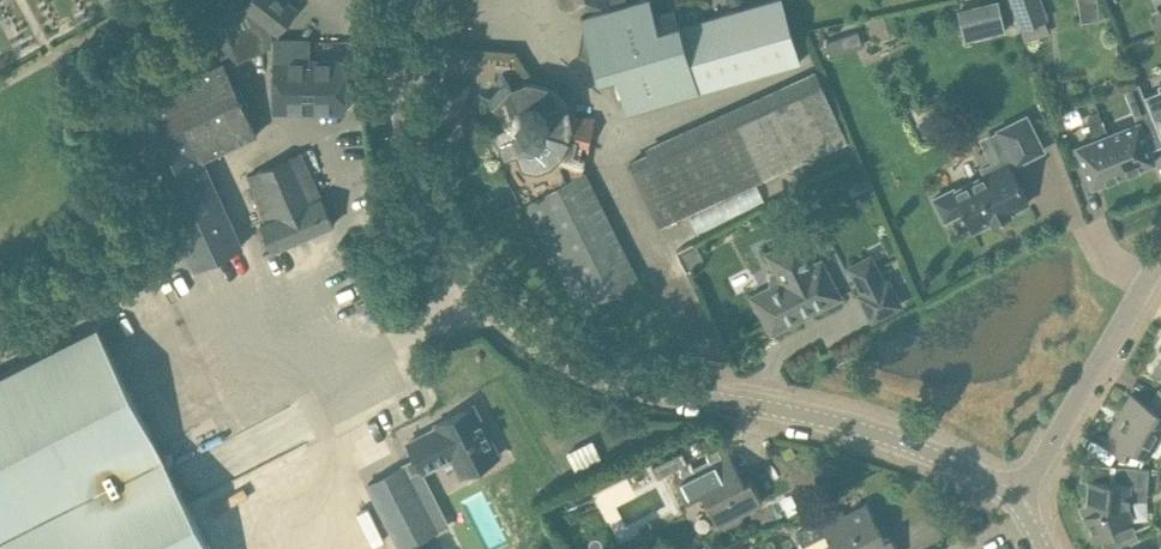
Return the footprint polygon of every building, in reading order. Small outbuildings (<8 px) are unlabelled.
[(215,0),(194,0),(211,12),(218,3),(215,0)] [(279,34),(298,8),(287,0),(235,0),(279,34)] [(650,104),(703,87),(800,59),(783,0),(760,0),(681,25),(680,22),(678,22),(675,9),(655,14),(650,0),(638,0),(581,17),(599,77),(616,72),(627,111),(650,104)] [(999,0),(992,0),(957,8),(965,41),(1006,31),(999,0)] [(1047,17),(1040,0),(1012,0),(1021,26),(1047,17)] [(1100,13),(1111,11),(1107,0),(1098,0),(1100,13)] [(274,38),(273,110),(345,111),(346,59),(310,58),(310,39),(274,38)] [(223,60),(121,107),(186,246),(228,228),(198,162),(257,134),(223,60)] [(660,225),(772,174),(803,160),(844,142),(833,116),(816,74),(666,142),(667,144),(630,162),(660,225)] [(558,149),(563,151),(572,153),(575,141),(588,144),(595,119),(570,113),(568,101),(551,85),(528,80),(512,85),(511,86),(509,87),(497,100),(497,101),(506,124),(495,129),(500,143),(512,139),(513,140),(515,142),(519,144),(522,145),(526,147),(529,147),(531,147),(535,157),(558,149)] [(1139,81),(1126,86),(1131,99),(1145,94),(1139,81)] [(1153,115),(1160,133),(1160,136),(1160,89),(1145,95),(1153,115)] [(465,109),(441,109),(441,118),(465,118),(465,109)] [(963,210),(973,230),(991,220),(993,223),(998,220),(997,217),(1005,213),(1006,216),(1012,213),(1011,211),(1029,201),(1010,163),(1014,161),(1016,163),(1044,149),(1027,115),(998,129),(999,131),(990,136),(1001,158),(983,167),(986,173),(955,189),(954,187),(934,197),(945,219),(963,210)] [(1108,133),(1124,173),(1156,161),(1147,138),(1160,133),(1153,115),(1109,133),(1108,133)] [(1077,145),(1093,185),(1124,173),(1108,133),(1109,133),(1103,118),(1089,123),(1095,138),(1077,145)] [(247,175),(272,250),(333,223),(301,152),(279,161),(247,175)] [(582,153),(562,162),(569,179),(570,178),(583,172),(586,153),(582,153)] [(752,296),(760,312),(771,333),(802,317),(798,311),(808,306),(809,308),(809,309),(810,310),(811,310),(812,311),(813,311),(815,311),(841,297),(822,259),(814,263),(799,235),(766,252),(775,269),(771,271),(769,281),(771,285),(752,296)] [(887,280),(882,271),(872,251),(846,265),(860,291),(856,293),(872,322),(905,305),(891,278),(887,280)] [(365,294),(354,299),(359,311),(370,305),(365,294)] [(97,323),(0,372),(0,548),(212,548),(97,323)] [(1105,440),(1125,452),(1127,454),(1132,445),(1147,454),(1160,429),(1160,387),(1151,405),(1132,394),(1105,440)] [(451,459),(460,476),(499,456),(473,405),(437,424),(438,426),(406,443),(422,474),(451,459)] [(602,457),(592,439),(567,452),(576,470),(602,457)] [(658,477),(688,461),(682,449),(652,465),(658,477)] [(718,524),(742,512),(763,501),(751,477),(745,481),(728,449),(674,476),(686,500),(702,492),(718,524)] [(399,548),(403,548),(438,531),(405,464),(366,483),(399,548)] [(1088,514),(1083,516),(1092,540),(1100,536),(1101,536),(1106,548),(1139,536),(1134,524),(1115,531),(1113,525),(1133,517),(1129,507),(1130,498),(1131,483),(1148,485),(1149,466),(1140,466),(1116,464),(1115,481),(1088,479),(1086,509),(1088,514)] [(891,534),(881,539),(876,531),(881,529),(867,502),(845,513),(843,508),(819,519),(797,530),(806,548),(814,548),(830,541),(834,548),(899,548),(891,534)]
